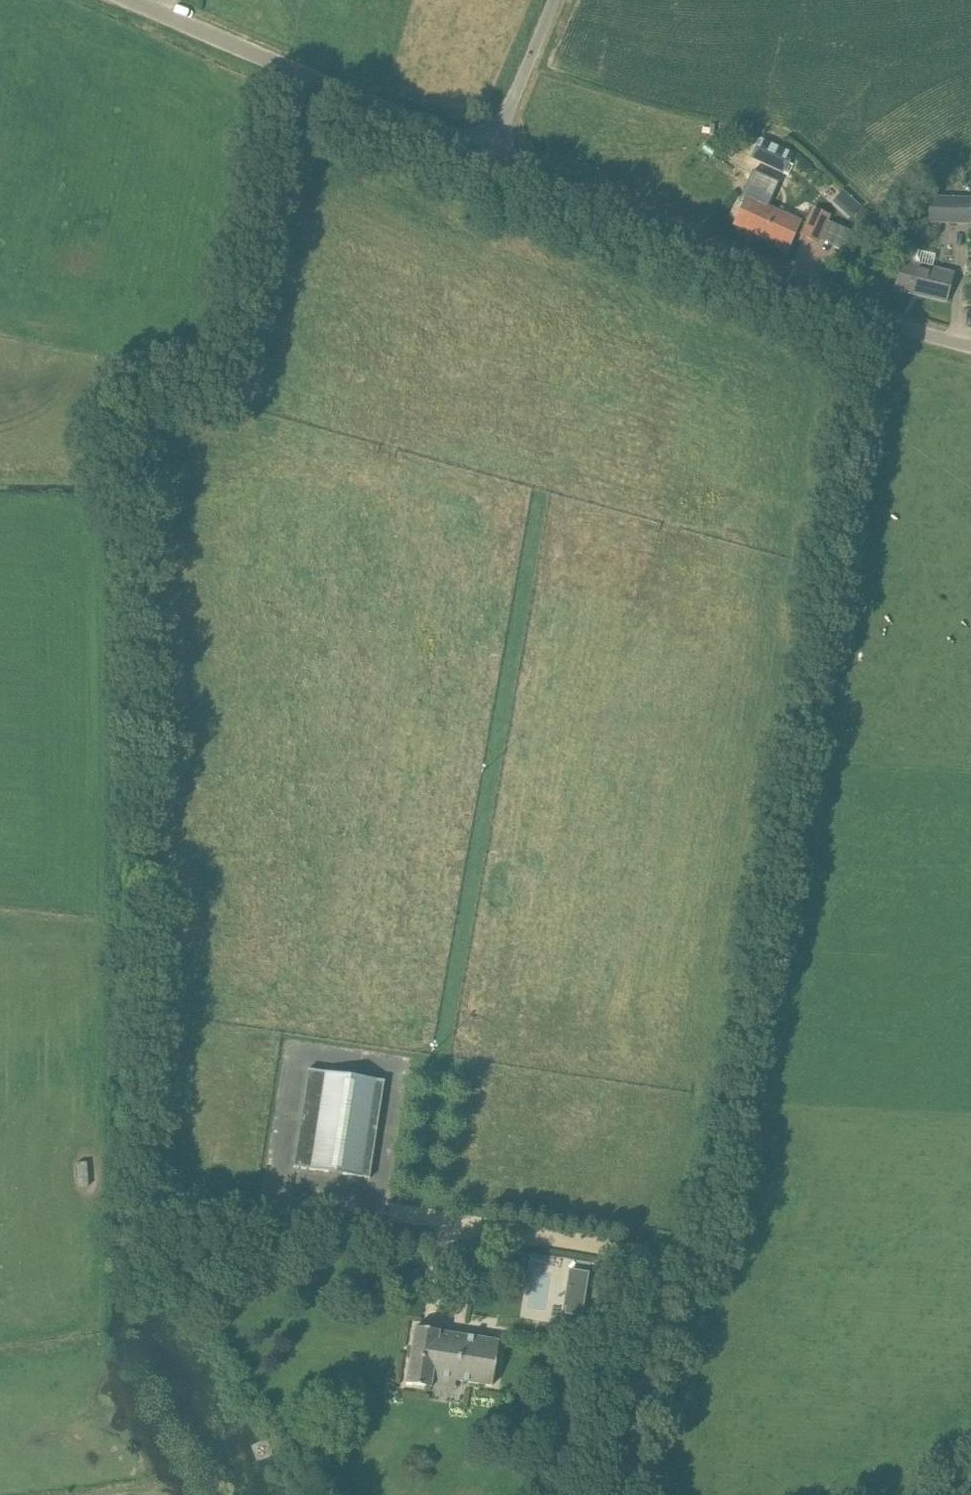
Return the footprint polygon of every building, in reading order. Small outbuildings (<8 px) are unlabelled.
[(765,140),(758,138),(743,154),(756,166),(760,162),(764,166),(774,156),(771,152),(774,149),(765,140)] [(807,224),(747,197),(735,225),(788,248),(795,231),(817,241),(829,215),(814,209),(807,224)] [(970,198),(928,197),(928,224),(970,225),(970,198)] [(953,273),(901,261),(895,289),(946,301),(953,273)] [(310,1167),(360,1175),(375,1080),(326,1072),(310,1167)] [(572,1272),(565,1313),(582,1316),(589,1275),(572,1272)] [(499,1340),(415,1327),(406,1384),(431,1388),(432,1376),(492,1385),(499,1340)]
